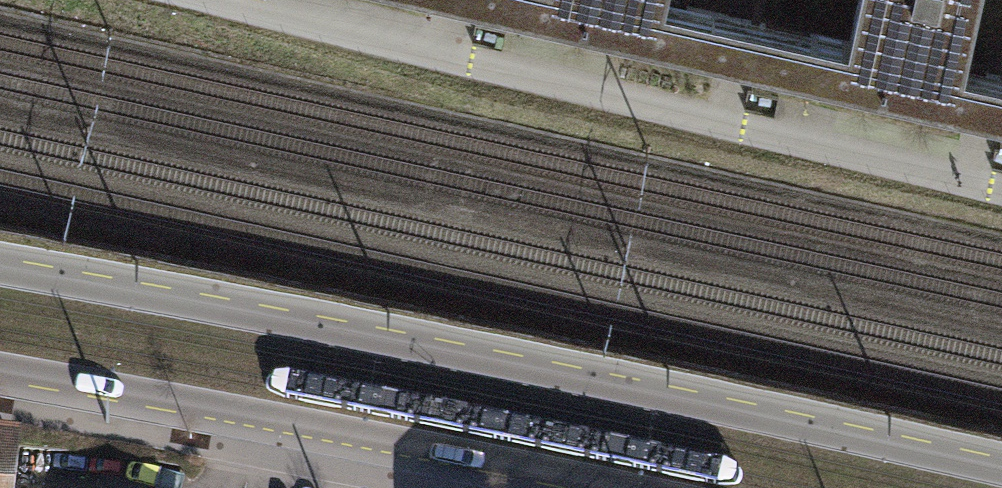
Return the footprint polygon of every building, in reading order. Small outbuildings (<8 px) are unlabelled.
[(755,21),(667,3),(668,0),(447,0),(446,6),(743,72),(755,21)] [(966,70),(982,0),(856,0),(846,42),(755,21),(743,72),(1001,129),(1001,79),(966,70)] [(21,457),(0,455),(0,487),(18,487),(21,457)]
